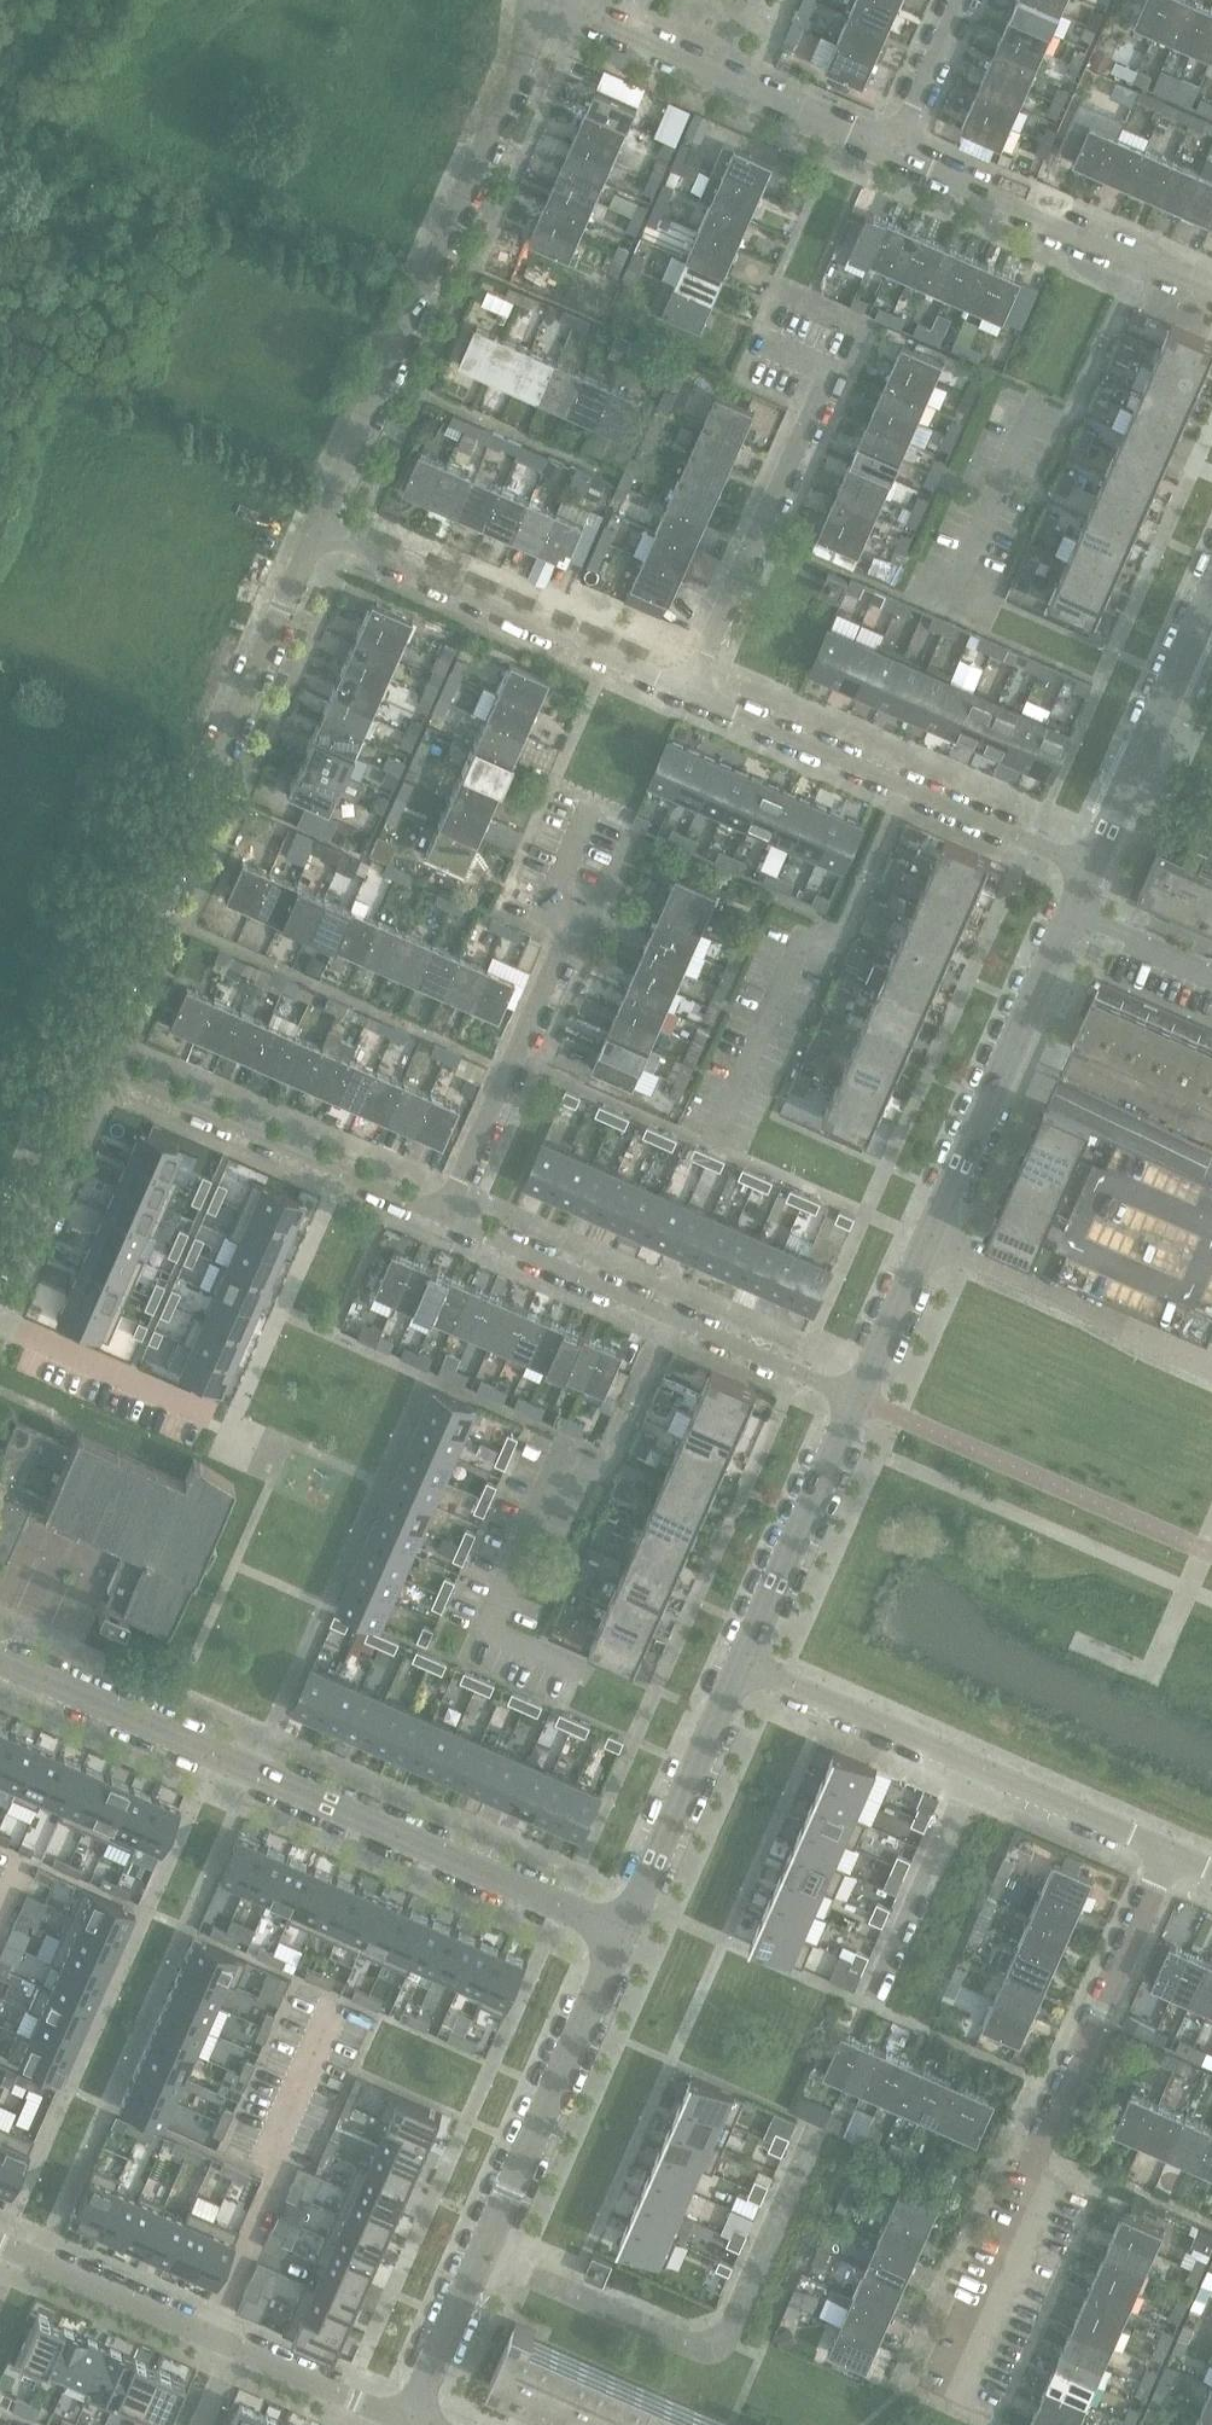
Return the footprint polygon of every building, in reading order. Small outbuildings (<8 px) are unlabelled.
[(888,0),(857,0),(850,15),(889,32),(900,6),(888,0)] [(1013,13),(1054,31),(1062,13),(1034,0),(1018,0),(1013,13)] [(1062,13),(1068,0),(1034,0),(1062,13)] [(1155,33),(1169,0),(1146,0),(1136,24),(1155,33)] [(1192,0),(1169,0),(1155,33),(1175,42),(1193,0),(1192,0)] [(1211,9),(1193,0),(1175,42),(1194,50),(1211,9)] [(800,8),(794,22),(804,26),(810,13),(800,8)] [(1211,9),(1194,50),(1211,58),(1211,9)] [(1094,11),(1088,24),(1098,28),(1103,15),(1094,11)] [(1013,13),(1004,32),(1046,51),(1054,31),(1013,13)] [(889,32),(850,15),(839,42),(877,59),(889,32)] [(804,26),(794,22),(788,35),(798,39),(804,26)] [(1098,28),(1088,24),(1082,37),(1092,42),(1098,28)] [(1004,32),(995,52),(1037,71),(1046,51),(1004,32)] [(877,59),(839,42),(827,69),(865,86),(877,59)] [(1077,49),(1071,62),(1081,66),(1086,54),(1077,49)] [(995,52),(987,72),(1028,90),(1037,71),(995,52)] [(1081,66),(1071,62),(1065,76),(1075,80),(1081,66)] [(1121,76),(1134,82),(1138,72),(1125,66),(1121,76)] [(987,72),(979,90),(1020,108),(1028,90),(987,72)] [(1152,78),(1138,72),(1134,82),(1147,88),(1152,78)] [(1159,93),(1172,99),(1177,89),(1164,83),(1159,93)] [(1139,91),(1126,85),(1121,95),(1135,100),(1139,91)] [(598,87),(589,106),(630,124),(639,105),(598,87)] [(1060,88),(1054,101),(1064,106),(1069,92),(1060,88)] [(1190,95),(1177,89),(1172,99),(1186,105),(1190,95)] [(979,90),(971,109),(1012,127),(1020,108),(979,90)] [(1210,115),(1211,110),(1211,105),(1201,100),(1197,110),(1210,115)] [(1064,106),(1054,101),(1048,114),(1058,119),(1064,106)] [(1180,109),(1166,103),(1162,112),(1175,118),(1180,109)] [(589,106),(581,125),(622,143),(630,124),(589,106)] [(1003,147),(1012,127),(971,109),(962,129),(1003,147)] [(1208,121),(1204,131),(1211,135),(1211,123),(1208,121)] [(581,125),(573,144),(614,162),(622,143),(581,125)] [(1075,163),(1102,175),(1119,137),(1092,125),(1075,163)] [(1052,145),(1058,131),(1048,127),(1042,140),(1052,145)] [(1146,149),(1119,137),(1102,175),(1129,187),(1146,149)] [(676,144),(667,140),(661,153),(670,158),(676,144)] [(1046,159),(1052,145),(1042,140),(1036,154),(1046,159)] [(683,143),(678,156),(688,160),(693,147),(683,143)] [(573,144),(564,164),(605,182),(614,162),(573,144)] [(736,148),(724,176),(762,193),(774,165),(736,148)] [(1173,161),(1146,149),(1129,187),(1156,199),(1173,161)] [(688,160),(678,156),(672,169),(681,174),(688,160)] [(1201,173),(1173,161),(1156,199),(1184,211),(1201,173)] [(564,164),(555,184),(596,202),(605,182),(564,164)] [(655,166),(650,178),(660,182),(665,170),(655,166)] [(1201,173),(1184,211),(1211,223),(1211,220),(1211,178),(1201,173)] [(762,193),(724,176),(712,204),(750,221),(762,193)] [(660,182),(650,178),(644,192),(654,196),(660,182)] [(555,184),(546,204),(587,222),(596,202),(555,184)] [(659,197),(654,210),(664,214),(669,202),(659,197)] [(624,202),(619,212),(632,218),(638,204),(639,203),(630,199),(624,202)] [(546,204),(537,224),(579,242),(587,222),(546,204)] [(638,204),(632,218),(642,222),(648,208),(638,204)] [(750,221),(712,204),(700,230),(738,247),(750,221)] [(664,214),(654,210),(648,224),(658,228),(664,214)] [(851,253),(871,262),(889,221),(869,212),(851,253)] [(642,222),(632,218),(627,230),(637,235),(642,222)] [(909,229),(889,221),(871,262),(890,270),(909,229)] [(530,241),(571,259),(579,242),(537,224),(530,241)] [(927,238),(909,229),(890,270),(909,279),(927,238)] [(738,247),(700,230),(688,257),(726,274),(738,247)] [(946,246),(927,238),(909,279),(928,287),(946,246)] [(620,245),(615,258),(625,262),(630,249),(620,245)] [(966,254),(946,246),(928,287),(947,296),(966,254)] [(636,252),(630,264),(640,268),(645,256),(636,252)] [(985,263),(966,254),(947,296),(967,304),(985,263)] [(726,274),(688,257),(676,284),(715,301),(726,274)] [(625,262),(615,258),(609,271),(619,276),(625,262)] [(1004,271),(985,263),(967,304),(986,312),(1004,271)] [(640,268),(630,264),(624,278),(634,282),(640,268)] [(1023,280),(1004,271),(986,312),(1005,321),(1023,280)] [(715,301),(676,284),(664,312),(702,329),(715,301)] [(506,297),(521,303),(525,294),(511,287),(506,297)] [(843,290),(839,300),(852,305),(856,296),(843,290)] [(537,299),(525,294),(521,303),(533,309),(537,299)] [(869,302),(856,296),(852,305),(865,311),(869,302)] [(876,316),(890,322),(894,312),(881,306),(876,316)] [(552,307),(547,319),(555,323),(560,310),(552,307)] [(1144,325),(1149,314),(1134,308),(1134,309),(1130,319),(1144,325)] [(561,321),(575,327),(579,317),(565,311),(561,321)] [(907,318),(894,312),(890,322),(903,328),(907,318)] [(939,314),(933,329),(945,334),(951,319),(939,314)] [(591,323),(579,317),(575,327),(587,332),(591,323)] [(919,323),(915,333),(928,339),(933,329),(919,323)] [(1173,325),(1163,347),(1208,367),(1211,359),(1211,342),(1173,325)] [(460,364),(489,377),(506,338),(477,326),(460,364)] [(945,334),(933,329),(928,339),(941,344),(946,335),(945,334)] [(615,345),(628,351),(632,341),(619,335),(615,345)] [(533,350),(506,338),(489,377),(516,389),(533,350)] [(953,350),(967,355),(971,346),(957,340),(953,350)] [(645,347),(632,341),(628,351),(641,356),(645,347)] [(1134,348),(1120,342),(1115,352),(1129,358),(1134,348)] [(615,345),(610,356),(623,362),(628,351),(615,345)] [(903,345),(895,364),(933,381),(942,362),(903,345)] [(984,351),(971,346),(967,355),(980,361),(984,351)] [(1208,367),(1163,347),(1153,369),(1199,389),(1208,367)] [(559,362),(533,350),(516,389),(542,400),(559,362)] [(1125,368),(1129,358),(1115,352),(1111,362),(1125,368)] [(586,374),(559,362),(542,400),(569,412),(586,374)] [(895,364),(886,384),(924,401),(933,381),(895,364)] [(1189,410),(1199,389),(1153,369),(1144,390),(1189,410)] [(613,386),(586,374),(569,412),(596,424),(613,386)] [(970,383),(965,395),(974,399),(980,387),(970,383)] [(924,401),(886,384),(877,404),(916,421),(924,401)] [(1115,391),(1101,384),(1096,394),(1111,401),(1115,391)] [(641,398),(613,386),(596,424),(624,436),(641,398)] [(676,394),(666,390),(660,403),(670,408),(676,394)] [(1189,410),(1144,390),(1135,411),(1180,431),(1189,410)] [(1106,411),(1111,401),(1096,394),(1092,405),(1106,411)] [(718,395),(705,423),(743,440),(756,412),(718,395)] [(974,399),(965,395),(959,409),(968,413),(974,399)] [(916,421),(877,404),(869,422),(908,439),(916,421)] [(1180,431),(1135,411),(1125,432),(1171,452),(1180,431)] [(451,424),(465,430),(469,420),(455,414),(451,424)] [(664,422),(654,418),(648,430),(658,435),(664,422)] [(481,426),(469,420),(465,430),(477,436),(481,426)] [(908,439),(869,422),(861,441),(899,458),(908,439)] [(953,422),(947,435),(957,439),(963,426),(953,422)] [(743,440),(705,423),(693,450),(731,467),(743,440)] [(1097,433),(1082,427),(1078,437),(1092,443),(1097,433)] [(658,435),(648,430),(642,444),(652,448),(658,435)] [(1171,452),(1125,432),(1116,453),(1161,473),(1171,452)] [(957,439),(947,435),(942,448),(951,452),(957,439)] [(1088,453),(1092,443),(1078,437),(1073,447),(1088,453)] [(505,448),(520,455),(524,445),(510,438),(505,448)] [(899,458),(861,441),(853,460),(891,477),(899,458)] [(536,450),(524,445),(520,455),(532,460),(536,450)] [(731,467),(693,450),(681,479),(719,496),(731,467)] [(405,491),(433,503),(450,465),(421,452),(405,491)] [(1161,473),(1116,453),(1107,474),(1153,494),(1161,473)] [(937,459),(931,472),(941,476),(946,464),(937,459)] [(552,460),(546,473),(559,478),(564,465),(552,460)] [(891,477),(853,460),(844,480),(882,497),(891,477)] [(476,477),(450,465),(433,503),(459,515),(476,477)] [(1078,476),(1064,469),(1059,479),(1073,485),(1078,476)] [(637,475),(627,471),(621,484),(631,488),(637,475)] [(941,476),(931,472),(925,486),(935,490),(941,476)] [(1153,494),(1107,474),(1097,496),(1143,515),(1153,494)] [(505,489),(476,477),(459,515),(488,528),(505,489)] [(719,496),(681,479),(669,505),(707,522),(719,496)] [(1073,485),(1059,479),(1055,490),(1069,496),(1073,485)] [(882,497),(844,480),(836,497),(875,514),(882,497)] [(631,488),(621,484),(615,497),(625,502),(631,488)] [(531,501),(505,489),(488,528),(514,539),(531,501)] [(1143,515),(1097,496),(1088,517),(1133,537),(1143,515)] [(875,514),(836,497),(828,516),(867,533),(875,514)] [(920,498),(914,511),(924,515),(930,502),(920,498)] [(558,513),(531,501),(514,539),(541,551),(558,513)] [(707,522),(669,505),(657,533),(695,550),(707,522)] [(584,524),(558,513),(541,551),(568,563),(570,558),(584,564),(604,518),(589,511),(584,524)] [(924,515),(914,511),(908,524),(918,528),(924,515)] [(1059,518),(1045,512),(1040,522),(1055,528),(1059,518)] [(857,554),(867,533),(828,516),(819,537),(857,554)] [(1124,559),(1133,537),(1088,517),(1078,539),(1124,559)] [(1050,538),(1055,528),(1040,522),(1036,532),(1050,538)] [(606,526),(601,539),(610,543),(616,530),(606,526)] [(695,550),(657,533),(645,559),(684,576),(695,550)] [(905,533),(899,547),(908,551),(914,537),(905,533)] [(610,543),(601,539),(595,552),(604,556),(610,543)] [(1115,580),(1124,559),(1078,539),(1069,560),(1115,580)] [(908,551),(899,547),(893,559),(903,564),(908,551)] [(1040,560),(1026,554),(1022,564),(1036,571),(1040,560)] [(684,576),(645,559),(633,586),(671,603),(684,576)] [(1115,580),(1069,560),(1060,581),(1105,601),(1115,580)] [(1032,581),(1036,571),(1022,564),(1017,574),(1032,581)] [(849,581),(829,573),(820,593),(838,600),(840,601),(844,593),(849,581)] [(864,588),(849,581),(844,593),(858,600),(864,588)] [(1095,623),(1105,601),(1060,581),(1050,603),(1095,623)] [(885,597),(880,607),(893,613),(898,603),(885,597)] [(371,603),(363,622),(404,640),(412,621),(371,603)] [(898,603),(893,613),(906,619),(911,608),(898,603)] [(932,618),(928,628),(941,634),(946,624),(932,618)] [(363,622),(354,642),(395,660),(404,640),(363,622)] [(946,624),(941,634),(954,640),(959,629),(946,624)] [(827,631),(809,673),(834,684),(852,642),(827,631)] [(980,639),(975,649),(989,655),(993,645),(980,639)] [(354,642),(346,661),(387,679),(395,660),(354,642)] [(852,642),(834,684),(858,694),(876,653),(852,642)] [(446,643),(440,656),(450,660),(455,647),(446,643)] [(993,645),(989,655),(1002,661),(1007,651),(993,645)] [(876,653),(858,694),(881,705),(900,663),(876,653)] [(450,660),(440,656),(434,669),(444,674),(450,660)] [(467,663),(457,658),(451,672),(461,676),(467,663)] [(1028,660),(1023,670),(1036,676),(1041,666),(1028,660)] [(346,661),(337,680),(378,698),(387,679),(346,661)] [(510,663),(497,693),(535,709),(548,680),(510,663)] [(900,663),(881,705),(905,715),(924,674),(900,663)] [(1041,666),(1036,676),(1050,682),(1054,672),(1041,666)] [(924,674),(905,715),(929,726),(947,684),(924,674)] [(1076,679),(1071,691),(1085,698),(1090,686),(1076,679)] [(337,680),(329,699),(370,717),(378,698),(337,680)] [(429,682),(423,695),(433,699),(439,686),(429,682)] [(947,684),(929,726),(953,736),(971,695),(947,684)] [(445,685),(440,698),(449,703),(455,690),(445,685)] [(535,709),(497,693),(485,718),(524,735),(535,709)] [(433,699),(423,695),(417,708),(427,712),(433,699)] [(971,695),(953,736),(977,747),(995,705),(971,695)] [(449,703),(440,698),(434,712),(443,716),(449,703)] [(370,717),(329,699),(320,718),(361,736),(370,717)] [(995,705),(977,747),(1001,757),(1019,716),(995,705)] [(1019,716),(1001,757),(1025,768),(1043,726),(1019,716)] [(361,736),(320,718),(312,737),(353,755),(361,736)] [(524,735),(485,718),(474,745),(512,762),(524,735)] [(412,720),(406,733),(416,738),(422,724),(412,720)] [(1043,726),(1025,768),(1050,779),(1068,737),(1043,726)] [(416,738),(406,733),(400,746),(410,751),(416,738)] [(353,755),(312,737),(304,756),(345,774),(353,755)] [(421,740),(416,753),(425,757),(431,745),(421,740)] [(670,740),(652,781),(677,792),(695,751),(670,740)] [(512,762),(474,745),(461,773),(500,790),(512,762)] [(695,751),(677,792),(701,803),(719,761),(695,751)] [(425,757),(416,753),(409,767),(419,771),(425,757)] [(345,774),(304,756),(295,775),(336,793),(345,774)] [(399,775),(405,762),(390,756),(384,768),(390,771),(399,775)] [(719,761),(701,803),(725,813),(743,772),(719,761)] [(399,775),(390,771),(384,784),(393,789),(399,775)] [(743,772),(725,813),(749,824),(767,782),(743,772)] [(500,790),(461,773),(450,799),(488,816),(500,790)] [(336,793),(295,775),(287,794),(328,812),(336,793)] [(767,782),(749,824),(772,834),(791,793),(767,782)] [(791,793),(772,834),(796,845),(815,803),(791,793)] [(379,795),(373,809),(382,813),(389,799),(379,795)] [(407,799),(397,795),(392,807),(402,811),(407,799)] [(488,816),(450,799),(438,827),(476,844),(488,816)] [(815,803),(796,845),(820,855),(838,814),(815,803)] [(402,811),(392,807),(386,821),(395,825),(402,811)] [(377,826),(382,813),(373,809),(367,822),(377,826)] [(638,813),(633,825),(647,832),(652,820),(638,813)] [(838,814),(820,855),(845,866),(863,825),(838,814)] [(289,828),(276,822),(271,832),(285,838),(289,828)] [(918,840),(922,829),(908,823),(903,834),(918,840)] [(1202,862),(1211,842),(1173,826),(1143,893),(1211,923),(1211,866),(1202,862)] [(476,844),(438,827),(425,855),(464,872),(476,844)] [(673,829),(669,840),(682,846),(687,835),(673,829)] [(297,832),(286,857),(304,864),(315,840),(297,832)] [(687,835),(682,846),(695,851),(700,841),(687,835)] [(992,859),(946,839),(937,862),(982,882),(992,859)] [(326,856),(339,862),(343,852),(330,846),(326,856)] [(721,850),(716,861),(730,867),(734,856),(721,850)] [(339,862),(336,870),(353,877),(356,871),(361,860),(343,852),(339,862)] [(734,856),(730,867),(743,872),(748,862),(734,856)] [(908,863),(893,856),(889,866),(903,873),(908,863)] [(224,900),(253,912),(270,873),(242,861),(224,900)] [(973,903),(982,882),(937,862),(927,883),(973,903)] [(899,883),(903,873),(889,866),(885,877),(899,883)] [(397,875),(383,869),(379,878),(392,884),(397,875)] [(769,871),(764,882),(777,888),(782,877),(769,871)] [(296,885),(270,873),(253,912),(279,924),(296,885)] [(410,880),(397,875),(392,884),(405,890),(410,880)] [(678,877),(669,895),(711,913),(719,895),(678,877)] [(782,877),(777,888),(791,893),(795,883),(782,877)] [(963,924),(973,903),(927,883),(918,904),(963,924)] [(324,897),(296,885),(279,924),(307,936),(324,897)] [(816,892),(811,904),(826,910),(831,898),(816,892)] [(434,903),(448,909),(452,899),(438,893),(434,903)] [(669,895),(661,914),(702,932),(711,913),(669,895)] [(350,908),(324,897),(307,936),(333,947),(350,908)] [(461,915),(465,905),(452,899),(448,909),(461,915)] [(889,905),(875,899),(870,909),(885,915),(889,905)] [(963,924),(918,904),(909,925),(954,945),(963,924)] [(378,921),(350,908),(333,947),(361,960),(378,921)] [(880,926),(885,915),(870,909),(866,919),(880,926)] [(661,914),(653,933),(694,951),(702,932),(661,914)] [(750,916),(744,928),(754,932),(759,920),(750,916)] [(489,929),(502,934),(506,925),(493,919),(489,929)] [(405,933),(378,921),(361,960),(388,971),(405,933)] [(520,931),(506,925),(502,934),(515,940),(520,931)] [(945,967),(954,945),(909,925),(899,947),(945,967)] [(754,932),(744,928),(738,942),(748,946),(754,932)] [(432,944),(405,933),(388,971),(415,983),(432,944)] [(653,933),(644,953),(685,971),(694,951),(653,933)] [(531,971),(543,944),(530,938),(518,965),(531,971)] [(870,948),(856,941),(851,952),(866,958),(870,948)] [(459,956),(432,944),(415,983),(442,995),(459,956)] [(935,988),(945,967),(899,947),(890,968),(935,988)] [(215,959),(228,965),(232,955),(220,950),(215,959)] [(861,968),(866,958),(851,952),(847,962),(861,968)] [(644,953),(636,973),(677,991),(685,971),(644,953)] [(531,971),(518,965),(493,954),(487,969),(470,1007),(497,1019),(504,1004),(514,1008),(531,971)] [(733,954),(728,966),(737,971),(743,958),(733,954)] [(246,961),(232,955),(228,965),(242,971),(246,961)] [(487,969),(459,956),(442,995),(470,1007),(487,969)] [(737,971),(728,966),(722,980),(732,984),(737,971)] [(926,1009),(935,988),(890,968),(880,989),(926,1009)] [(268,982),(282,989),(287,979),(272,973),(268,982)] [(677,991),(636,973),(627,991),(669,1009),(677,991)] [(298,984),(287,979),(282,989),(294,994),(298,984)] [(852,990),(837,984),(833,994),(847,1000),(852,990)] [(169,1026),(196,1038),(213,999),(186,987),(169,1026)] [(926,1009),(880,989),(871,1011),(917,1030),(926,1009)] [(669,1009),(627,991),(619,1011),(660,1029),(669,1009)] [(716,993),(711,1006),(720,1010),(726,997),(716,993)] [(1199,1039),(1096,993),(1073,1046),(1211,1107),(1211,1044),(1199,1039)] [(843,1011),(847,1000),(833,994),(828,1004),(843,1011)] [(337,1013),(341,1003),(329,998),(325,1008),(337,1013)] [(240,1011),(213,999),(196,1038),(224,1050),(240,1011)] [(355,1009),(341,1003),(337,1013),(350,1019),(355,1009)] [(720,1010),(711,1006),(705,1019),(714,1023),(720,1010)] [(267,1023),(240,1011),(224,1050),(251,1062),(267,1023)] [(660,1029),(619,1011),(610,1031),(651,1049),(660,1029)] [(917,1030),(871,1011),(862,1032),(907,1053),(917,1030)] [(377,1031),(391,1037),(395,1027),(382,1021),(377,1031)] [(295,1035),(267,1023),(251,1062),(278,1073),(295,1035)] [(833,1033),(819,1026),(814,1037),(829,1043),(833,1033)] [(408,1033),(395,1027),(391,1037),(404,1043),(408,1033)] [(651,1049),(610,1031),(602,1049),(643,1068),(651,1049)] [(700,1031),(694,1044),(704,1048),(709,1035),(700,1031)] [(907,1053),(862,1032),(852,1053),(898,1073),(907,1053)] [(322,1047),(295,1035),(278,1073),(305,1086),(322,1047)] [(824,1053),(829,1043),(814,1037),(810,1047),(824,1053)] [(704,1048),(694,1044),(688,1057),(698,1062),(704,1048)] [(430,1055),(446,1061),(450,1052),(435,1045),(430,1055)] [(349,1059),(322,1047),(305,1086),(332,1097),(349,1059)] [(643,1068),(602,1049),(594,1068),(635,1086),(643,1068)] [(461,1057),(450,1052),(446,1061),(457,1066),(461,1057)] [(898,1073),(852,1053),(843,1074),(889,1094),(898,1073)] [(376,1071),(349,1059),(332,1097),(360,1110),(376,1071)] [(814,1075),(800,1069),(796,1079),(810,1085),(814,1075)] [(683,1070),(677,1083),(687,1087),(692,1074),(683,1070)] [(403,1083),(376,1071),(360,1110),(387,1121),(403,1083)] [(889,1094),(843,1074),(834,1096),(879,1116),(889,1094)] [(1188,1135),(1058,1078),(1046,1105),(1039,1123),(1035,1131),(1027,1150),(1024,1157),(1018,1169),(1015,1176),(1012,1183),(1004,1203),(1001,1210),(992,1230),(989,1236),(987,1240),(1034,1260),(1210,1339),(1211,1333),(1211,1146),(1188,1135)] [(805,1095),(810,1085),(796,1079),(791,1089),(805,1095)] [(431,1095),(403,1083),(387,1121),(414,1134),(431,1095)] [(687,1087),(677,1083),(671,1096),(681,1100),(687,1087)] [(567,1091),(562,1103),(576,1109),(581,1097),(567,1091)] [(458,1107),(431,1095),(414,1134),(441,1145),(458,1107)] [(869,1138),(879,1116),(834,1096),(824,1118),(869,1138)] [(602,1108),(597,1118),(610,1124),(615,1114),(602,1108)] [(615,1114),(610,1124),(624,1130),(628,1119),(615,1114)] [(650,1129),(645,1139),(658,1145),(663,1135),(650,1129)] [(140,1132),(128,1159),(168,1177),(169,1176),(180,1149),(140,1132)] [(663,1135),(658,1145),(671,1151),(676,1140),(663,1135)] [(545,1141),(526,1183),(551,1194),(570,1152),(545,1141)] [(687,1144),(680,1160),(689,1164),(692,1158),(696,1148),(687,1144)] [(697,1150),(693,1160),(706,1166),(711,1156),(697,1150)] [(570,1152),(551,1194),(575,1204),(594,1163),(570,1152)] [(711,1156),(706,1166),(719,1172),(724,1161),(711,1156)] [(128,1159),(116,1186),(167,1208),(178,1181),(179,1180),(169,1176),(168,1177),(128,1159)] [(594,1163),(575,1204),(599,1215),(617,1173),(594,1163)] [(745,1171),(740,1181),(754,1187),(758,1177),(745,1171)] [(617,1173),(599,1215),(623,1225),(641,1184),(617,1173)] [(203,1176),(197,1189),(206,1193),(212,1180),(203,1176)] [(758,1177),(754,1187),(767,1193),(772,1182),(758,1177)] [(252,1181),(240,1208),(290,1231),(302,1203),(252,1181)] [(219,1183),(213,1196),(222,1200),(228,1187),(219,1183)] [(641,1184),(623,1225),(647,1236),(665,1194),(641,1184)] [(116,1186),(105,1212),(145,1230),(144,1231),(155,1236),(155,1234),(167,1208),(116,1186)] [(197,1189),(192,1203),(200,1207),(206,1193),(197,1189)] [(793,1192),(788,1202),(801,1208),(806,1198),(793,1192)] [(665,1194),(647,1236),(671,1246),(689,1205),(665,1194)] [(213,1196),(207,1209),(216,1213),(222,1200),(213,1196)] [(806,1198),(801,1208),(815,1214),(819,1203),(806,1198)] [(689,1205),(671,1246),(695,1257),(713,1215),(689,1205)] [(228,1235),(228,1236),(238,1241),(239,1239),(278,1257),(290,1231),(240,1208),(228,1235)] [(841,1211),(836,1223),(850,1230),(855,1218),(841,1211)] [(105,1212),(93,1239),(133,1256),(134,1255),(144,1231),(145,1230),(105,1212)] [(713,1215),(695,1257),(718,1267),(737,1226),(713,1215)] [(737,1226),(718,1267),(742,1278),(761,1236),(737,1226)] [(180,1229),(174,1242),(183,1246),(189,1233),(180,1229)] [(195,1236),(190,1249),(198,1253),(204,1240),(195,1236)] [(761,1236),(742,1278),(766,1288),(784,1247),(761,1236)] [(93,1239),(81,1265),(132,1288),(143,1261),(144,1260),(134,1255),(133,1256),(93,1239)] [(227,1265),(227,1266),(267,1284),(278,1257),(239,1239),(238,1241),(227,1265)] [(174,1242),(168,1256),(177,1260),(183,1246),(174,1242)] [(784,1247),(766,1288),(790,1299),(808,1257),(784,1247)] [(190,1249),(184,1263),(193,1266),(198,1253),(190,1249)] [(377,1293),(397,1302),(415,1260),(395,1252),(377,1293)] [(808,1257),(790,1299),(815,1310),(833,1268),(808,1257)] [(435,1269),(415,1260),(397,1302),(417,1310),(435,1269)] [(208,1290),(208,1291),(215,1294),(215,1293),(255,1310),(267,1284),(227,1266),(227,1265),(221,1262),(220,1263),(208,1290)] [(81,1265),(70,1292),(120,1314),(132,1288),(81,1265)] [(453,1277),(435,1269),(417,1310),(435,1318),(453,1277)] [(472,1286),(453,1277),(435,1318),(454,1327),(472,1286)] [(157,1282),(151,1295),(160,1299),(165,1286),(157,1282)] [(491,1294),(472,1286),(454,1327),(473,1335),(491,1294)] [(172,1289),(166,1302),(175,1306),(181,1293),(172,1289)] [(70,1292),(57,1319),(108,1342),(120,1314),(70,1292)] [(204,1318),(203,1319),(243,1337),(255,1310),(215,1293),(215,1294),(204,1318)] [(510,1302),(491,1294),(473,1335),(492,1343),(510,1302)] [(151,1295),(145,1309),(154,1313),(160,1299),(151,1295)] [(166,1302),(160,1316),(169,1319),(175,1306),(166,1302)] [(529,1311),(510,1302),(492,1343),(511,1352),(529,1311)] [(548,1319),(529,1311),(511,1352),(530,1360),(548,1319)] [(181,1341),(181,1342),(191,1347),(192,1346),(232,1363),(243,1337),(203,1319),(204,1318),(194,1314),(193,1315),(181,1341)] [(567,1327),(548,1319),(530,1360),(549,1368),(567,1327)] [(139,1322),(133,1335),(142,1339),(148,1326),(139,1322)] [(587,1336),(567,1327),(549,1368),(569,1377),(587,1336)] [(155,1329),(149,1342),(158,1346),(163,1333),(155,1329)] [(365,1340),(377,1345),(382,1335),(369,1330),(365,1340)] [(395,1341),(382,1335),(377,1345),(391,1351),(395,1341)] [(606,1344),(587,1336),(569,1377),(588,1385),(606,1344)] [(624,1353),(606,1344),(588,1385),(606,1394),(618,1367),(624,1353)] [(191,1347),(180,1373),(220,1391),(232,1363),(192,1346),(191,1347)] [(407,1347),(403,1356),(415,1362),(420,1352),(407,1347)] [(434,1358),(420,1352),(415,1362),(429,1368),(434,1358)] [(684,1371),(689,1360),(674,1353),(670,1365),(684,1371)] [(440,1373),(454,1379),(458,1369),(445,1363),(440,1373)] [(620,1399),(631,1373),(618,1367),(606,1394),(620,1399)] [(471,1374),(458,1369),(454,1379),(467,1384),(471,1374)] [(758,1390),(713,1370),(703,1392),(749,1412),(758,1390)] [(479,1390),(492,1395),(496,1386),(483,1380),(479,1390)] [(510,1391),(496,1386),(492,1395),(506,1401),(510,1391)] [(674,1394),(660,1387),(655,1397),(670,1404),(674,1394)] [(435,1390),(424,1415),(466,1433),(477,1408),(435,1390)] [(739,1434),(749,1412),(703,1392),(693,1414),(739,1434)] [(516,1406),(530,1412),(534,1402),(521,1396),(516,1406)] [(665,1414),(670,1404),(655,1397),(651,1408),(665,1414)] [(547,1408),(534,1402),(530,1412),(543,1417),(547,1408)] [(556,1423),(569,1429),(573,1419),(560,1413),(556,1423)] [(730,1455),(739,1434),(693,1414),(684,1435),(730,1455)] [(424,1415),(414,1439),(455,1457),(466,1433),(424,1415)] [(586,1425),(573,1419),(569,1429),(582,1435),(586,1425)] [(0,1458),(0,1558),(6,1561),(5,1562),(7,1562),(32,1505),(44,1510),(43,1513),(45,1514),(47,1511),(59,1517),(54,1529),(55,1530),(57,1527),(78,1536),(76,1539),(78,1540),(83,1527),(127,1546),(107,1591),(111,1592),(107,1601),(102,1599),(97,1610),(122,1621),(125,1613),(167,1631),(166,1634),(168,1635),(200,1564),(205,1567),(216,1548),(209,1542),(235,1484),(193,1459),(192,1461),(194,1462),(191,1468),(188,1472),(186,1477),(184,1481),(78,1434),(70,1450),(58,1445),(60,1441),(16,1422),(0,1458)] [(521,1427),(514,1442),(526,1447),(532,1433),(521,1427)] [(655,1436),(641,1430),(637,1440),(651,1446),(655,1436)] [(730,1455),(684,1435),(675,1457),(721,1477),(730,1455)] [(414,1439),(403,1462),(445,1481),(455,1457),(414,1439)] [(646,1457),(651,1446),(637,1440),(632,1450),(646,1457)] [(510,1452),(504,1465),(514,1470),(520,1457),(510,1452)] [(711,1498),(721,1477),(675,1457),(665,1478),(711,1498)] [(403,1462),(393,1486),(434,1505),(445,1481),(403,1462)] [(637,1479),(622,1472),(618,1483),(632,1489),(637,1479)] [(702,1519),(711,1498),(665,1478),(656,1499),(702,1519)] [(628,1499),(632,1489),(618,1483),(613,1493),(628,1499)] [(393,1486),(382,1510),(424,1529),(434,1505),(393,1486)] [(489,1500),(499,1505),(505,1491),(494,1487),(489,1500)] [(693,1540),(702,1519),(656,1499),(647,1520),(693,1540)] [(483,1513),(493,1518),(499,1505),(489,1500),(483,1513)] [(382,1510),(372,1534),(413,1552),(424,1529),(382,1510)] [(618,1521),(604,1515),(599,1525),(614,1531),(618,1521)] [(693,1540),(647,1520),(638,1542),(684,1561),(693,1540)] [(609,1542),(614,1531),(599,1525),(595,1535),(609,1542)] [(372,1534),(361,1558),(403,1576),(413,1552),(372,1534)] [(467,1547),(477,1552),(483,1539),(473,1534),(467,1547)] [(444,1538),(439,1549),(456,1556),(460,1545),(444,1538)] [(684,1561),(638,1542),(628,1563),(674,1583),(684,1561)] [(461,1561),(472,1565),(477,1552),(467,1547),(461,1561)] [(599,1564),(585,1557),(581,1567),(595,1574),(599,1564)] [(361,1558),(351,1582),(392,1600),(403,1576),(361,1558)] [(665,1604),(674,1583),(628,1563),(619,1584),(665,1604)] [(595,1574),(581,1567),(576,1578),(590,1584),(595,1574)] [(557,1576),(548,1573),(539,1593),(548,1596),(557,1576)] [(351,1582),(340,1607),(381,1625),(392,1600),(351,1582)] [(447,1596),(457,1600),(463,1587),(452,1582),(447,1596)] [(665,1604),(619,1584),(609,1605),(656,1626),(665,1604)] [(441,1609),(451,1613),(457,1600),(447,1596),(441,1609)] [(581,1606),(566,1600),(562,1610),(576,1616),(581,1606)] [(656,1626),(609,1605),(600,1627),(647,1647),(656,1626)] [(572,1626),(576,1616),(562,1610),(557,1620),(572,1626)] [(336,1615),(331,1627),(346,1633),(351,1621),(336,1615)] [(647,1647),(600,1627),(590,1649),(637,1670),(647,1647)] [(431,1630),(425,1644),(437,1650),(443,1635),(431,1630)] [(371,1632),(367,1642),(380,1648),(385,1638),(371,1632)] [(385,1638),(380,1648),(393,1654),(398,1643),(385,1638)] [(419,1653),(414,1663),(428,1669),(432,1659),(419,1653)] [(432,1659),(428,1669),(441,1675),(446,1664),(432,1659)] [(313,1667),(295,1709),(320,1720),(338,1678),(313,1667)] [(467,1674),(462,1684),(475,1690),(480,1680),(467,1674)] [(338,1678),(320,1720),(344,1730),(362,1688),(338,1678)] [(480,1680),(475,1690),(489,1696),(493,1686),(480,1680)] [(362,1688),(344,1730),(368,1741),(386,1699),(362,1688)] [(515,1695),(510,1705),(523,1711),(528,1701),(515,1695)] [(386,1699),(368,1741),(392,1751),(410,1709),(386,1699)] [(528,1701),(523,1711),(536,1717),(541,1707),(528,1701)] [(410,1709),(392,1751),(416,1761),(434,1720),(410,1709)] [(562,1716),(558,1726),(571,1732),(576,1722),(562,1716)] [(434,1720),(416,1761),(439,1772),(458,1730),(434,1720)] [(576,1722),(571,1732),(584,1738),(589,1728),(576,1722)] [(12,1735),(0,1730),(0,1761),(12,1735)] [(458,1730),(439,1772),(463,1782),(482,1741),(458,1730)] [(36,1745),(12,1735),(0,1761),(0,1787),(13,1792),(15,1793),(36,1745)] [(610,1735),(605,1747),(620,1754),(625,1742),(610,1735)] [(482,1741),(463,1782),(487,1793),(505,1751),(482,1741)] [(39,1804),(60,1756),(36,1745),(15,1793),(13,1792),(11,1798),(12,1798),(36,1809),(37,1809),(40,1804),(39,1804)] [(505,1751),(487,1793),(511,1804),(529,1762),(505,1751)] [(867,1794),(878,1770),(836,1751),(826,1775),(867,1794)] [(63,1814),(84,1766),(60,1756),(39,1804),(40,1804),(61,1813),(63,1814)] [(529,1762),(511,1804),(535,1814),(553,1772),(529,1762)] [(84,1830),(108,1777),(84,1766),(63,1814),(61,1813),(59,1819),(60,1819),(84,1830)] [(553,1772),(535,1814),(559,1825),(577,1783),(553,1772)] [(857,1818),(867,1794),(826,1775),(815,1800),(857,1818)] [(108,1840),(131,1787),(108,1777),(84,1830),(108,1840)] [(577,1783),(559,1825),(584,1836),(602,1794),(577,1783)] [(136,1840),(155,1798),(131,1787),(108,1840),(132,1851),(133,1851),(137,1841),(136,1840)] [(161,1851),(180,1809),(155,1798),(136,1840),(137,1841),(161,1851)] [(867,1823),(857,1818),(815,1800),(804,1824),(846,1842),(857,1847),(867,1823)] [(929,1822),(933,1813),(920,1807),(916,1816),(929,1822)] [(925,1831),(929,1822),(916,1816),(912,1825),(925,1831)] [(836,1866),(846,1842),(804,1824),(794,1848),(836,1866)] [(11,1837),(0,1832),(0,1843),(7,1846),(11,1837)] [(246,1888),(265,1846),(240,1835),(221,1877),(246,1888)] [(31,1857),(35,1848),(22,1842),(18,1851),(31,1857)] [(270,1899),(289,1857),(265,1846),(246,1888),(270,1899)] [(846,1871),(836,1866),(794,1848),(783,1872),(825,1890),(836,1895),(846,1871)] [(908,1870),(912,1861),(899,1855),(895,1864),(908,1870)] [(1082,1906),(1094,1879),(1079,1872),(1083,1861),(1067,1855),(1063,1865),(1056,1862),(1044,1889),(1082,1906)] [(66,1872),(70,1863),(57,1857),(53,1866),(66,1872)] [(294,1909),(312,1867),(289,1857),(270,1899),(293,1909),(294,1909)] [(1006,1857),(1000,1870),(1010,1874),(1016,1862),(1006,1857)] [(79,1878),(83,1869),(70,1863),(66,1872),(79,1878)] [(904,1879),(908,1870),(895,1864),(891,1873),(904,1879)] [(313,1931),(336,1878),(312,1867),(294,1909),(293,1909),(288,1919),(289,1920),(313,1931)] [(47,1884),(51,1875),(37,1869),(37,1870),(34,1878),(47,1884)] [(1010,1874),(1000,1870),(994,1884),(1004,1888),(1010,1874)] [(814,1915),(825,1890),(783,1872),(773,1896),(814,1915)] [(113,1893),(117,1884),(104,1878),(100,1887),(113,1893)] [(337,1941),(360,1888),(336,1878),(313,1931),(337,1941)] [(126,1899),(130,1890),(117,1884),(113,1893),(126,1899)] [(124,1936),(135,1912),(82,1888),(71,1913),(124,1936)] [(361,1952),(384,1899),(360,1888),(337,1941),(361,1952)] [(1082,1906),(1044,1889),(1032,1917),(1070,1934),(1082,1906)] [(804,1939),(814,1915),(773,1896),(762,1920),(804,1939)] [(385,1962),(408,1909),(384,1899),(361,1952),(385,1962)] [(887,1918),(891,1909),(878,1903),(874,1912),(887,1918)] [(29,1924),(33,1915),(20,1909),(16,1918),(29,1924)] [(413,1962),(432,1920),(408,1909),(385,1962),(409,1973),(410,1973),(414,1963),(413,1962)] [(883,1927),(887,1918),(874,1912),(870,1921),(883,1927)] [(982,1912),(976,1925),(986,1929),(992,1916),(982,1912)] [(113,1961),(124,1936),(71,1913),(60,1937),(113,1961)] [(1070,1934),(1032,1917),(1020,1944),(1058,1961),(1070,1934)] [(25,1933),(29,1924),(16,1918),(12,1927),(25,1933)] [(437,1973),(456,1930),(432,1920),(413,1962),(414,1963),(437,1973)] [(814,1943),(804,1939),(762,1920),(751,1945),(804,1967),(814,1943)] [(980,1943),(986,1929),(976,1925),(970,1938),(980,1943)] [(223,1941),(227,1932),(213,1926),(210,1935),(223,1941)] [(461,1983),(480,1941),(456,1930),(437,1973),(460,1982),(461,1983)] [(236,1947),(240,1938),(227,1932),(223,1941),(236,1947)] [(103,1985),(113,1961),(60,1937),(50,1961),(49,1962),(60,1967),(60,1966),(103,1985)] [(237,1986),(248,1961),(194,1938),(184,1962),(226,1981),(225,1983),(236,1988),(237,1986)] [(483,1999),(504,1951),(480,1941),(461,1983),(460,1982),(457,1988),(459,1988),(481,1998),(483,1999)] [(1058,1961),(1020,1944),(1008,1971),(1046,1988),(1058,1961)] [(1153,1985),(1172,1994),(1190,1952),(1171,1944),(1153,1985)] [(271,1962),(275,1953),(261,1947),(257,1956),(271,1962)] [(866,1965),(870,1956),(857,1950),(853,1959),(866,1965)] [(505,2015),(529,1962),(504,1951),(483,1999),(481,1998),(479,2004),(480,2004),(505,2015)] [(1209,1961),(1190,1952),(1172,1994),(1191,2002),(1209,1961)] [(284,1968),(288,1959),(275,1953),(271,1962),(284,1968)] [(12,1963),(0,1957),(0,1968),(8,1972),(12,1963)] [(863,1973),(866,1965),(853,1959),(849,1968),(862,1974),(863,1973)] [(1209,1961),(1191,2002),(1211,2011),(1211,2010),(1211,1962),(1209,1961)] [(215,2006),(225,1983),(226,1981),(184,1962),(173,1987),(215,2006)] [(92,2009),(103,1985),(60,1966),(60,1967),(50,1989),(50,1990),(92,2009)] [(958,1966),(952,1980),(962,1984),(968,1970),(958,1966)] [(8,1972),(0,1968),(0,1979),(4,1980),(8,1972)] [(318,1983),(322,1974),(309,1968),(305,1977),(318,1983)] [(1046,1988),(1008,1971),(996,1999),(1034,2015),(1046,1988)] [(332,1989),(336,1980),(322,1974),(318,1983),(332,1989)] [(277,1990),(286,1994),(292,1981),(283,1977),(277,1990)] [(962,1984),(952,1980),(947,1992),(956,1997),(962,1984)] [(82,2032),(92,2009),(50,1990),(50,1989),(40,1984),(39,1985),(29,2009),(28,2010),(39,2015),(39,2014),(82,2032)] [(205,2029),(215,2006),(173,1987),(162,2011),(205,2029)] [(366,2004),(370,1995),(357,1989),(353,1998),(366,2004)] [(380,2010),(383,2001),(370,1995),(366,2004),(380,2010)] [(1034,2015),(996,1999),(984,2026),(1022,2043),(1034,2015)] [(414,2025),(418,2016),(405,2010),(401,2019),(414,2025)] [(194,2054),(205,2029),(162,2011),(152,2035),(194,2054)] [(267,2013),(261,2026),(270,2030),(276,2016),(267,2013)] [(71,2056),(82,2032),(39,2014),(39,2015),(29,2036),(29,2038),(71,2056)] [(427,2031),(431,2022),(418,2016),(414,2025),(427,2031)] [(1139,2033),(1152,2039),(1156,2030),(1143,2024),(1139,2033)] [(264,2043),(270,2030),(261,2026),(255,2039),(264,2043)] [(1169,2035),(1156,2030),(1152,2039),(1165,2045),(1169,2035)] [(462,2046),(466,2037),(452,2031),(448,2040),(462,2046)] [(71,2056),(29,2038),(29,2036),(19,2032),(18,2033),(7,2058),(60,2081),(71,2056)] [(825,2074),(844,2082),(862,2041),(843,2033),(825,2074)] [(184,2077),(194,2054),(152,2035),(141,2058),(184,2077)] [(475,2052),(479,2043),(466,2037),(462,2046),(475,2052)] [(1177,2050),(1191,2057),(1196,2047),(1181,2040),(1177,2050)] [(882,2050),(862,2041),(844,2082),(864,2091),(882,2050)] [(1207,2052),(1196,2047),(1191,2057),(1203,2062),(1207,2052)] [(900,2058),(882,2050),(864,2091),(882,2099),(900,2058)] [(1162,2063),(1175,2069),(1179,2059),(1166,2053),(1162,2063)] [(173,2101),(184,2077),(141,2058),(131,2082),(173,2101)] [(919,2066),(900,2058),(882,2099),(901,2107),(919,2066)] [(1193,2065),(1179,2059),(1175,2069),(1189,2075),(1193,2065)] [(246,2060),(240,2074),(249,2077),(255,2064),(246,2060)] [(938,2075),(919,2066),(901,2107),(920,2116),(938,2075)] [(28,2087),(31,2078),(18,2072),(14,2081),(28,2087)] [(243,2091),(249,2077),(240,2074),(234,2087),(243,2091)] [(957,2083),(938,2075),(920,2116),(939,2124),(957,2083)] [(746,2099),(694,2076),(683,2100),(725,2119),(735,2123),(746,2099)] [(41,2093),(45,2084),(31,2078),(28,2087),(41,2093)] [(162,2126),(173,2101),(131,2082),(120,2108),(131,2112),(162,2126)] [(976,2091),(957,2083),(939,2124),(958,2132),(976,2091)] [(356,2106),(361,2093),(353,2089),(347,2102),(356,2106)] [(432,2140),(443,2115),(390,2091),(379,2117),(378,2118),(389,2123),(390,2121),(432,2140)] [(996,2100),(976,2091),(958,2132),(978,2141),(996,2100)] [(1115,2131),(1142,2143),(1159,2104),(1132,2092),(1115,2131)] [(27,2096),(15,2122),(28,2127),(40,2102),(27,2096)] [(714,2143),(725,2119),(683,2100),(672,2124),(714,2143)] [(350,2120),(356,2106),(347,2102),(341,2116),(350,2120)] [(1186,2116),(1159,2104),(1142,2143),(1170,2155),(1186,2116)] [(815,2114),(827,2120),(832,2110),(819,2105),(815,2114)] [(225,2108),(219,2121),(228,2125),(234,2112),(225,2108)] [(846,2116),(832,2110),(827,2120),(842,2126),(846,2116)] [(1186,2116),(1170,2155),(1197,2167),(1211,2132),(1211,2128),(1186,2116)] [(137,2136),(141,2127),(128,2121),(124,2130),(137,2136)] [(222,2139),(228,2125),(219,2121),(213,2135),(222,2139)] [(421,2164),(432,2140),(390,2121),(389,2123),(379,2145),(421,2164)] [(853,2131),(865,2136),(870,2127),(857,2121),(853,2131)] [(725,2148),(714,2143),(672,2124),(662,2149),(703,2167),(714,2172),(725,2148)] [(9,2130),(0,2126),(0,2150),(9,2130)] [(155,2133),(141,2127),(137,2136),(151,2141),(155,2133)] [(883,2133),(870,2127),(865,2136),(879,2142),(883,2133)] [(34,2141),(9,2130),(0,2150),(0,2189),(11,2194),(34,2141)] [(786,2147),(790,2138),(777,2132),(773,2141),(786,2147)] [(1197,2167),(1211,2173),(1211,2132),(1197,2167)] [(335,2154),(340,2141),(332,2137),(326,2150),(335,2154)] [(783,2156),(786,2147),(773,2141),(769,2150),(783,2156)] [(185,2157),(189,2148),(176,2142),(172,2151),(185,2157)] [(411,2188),(421,2164),(379,2145),(369,2168),(368,2169),(411,2188)] [(887,2155),(900,2161),(905,2151),(892,2145),(887,2155)] [(202,2154),(189,2148),(185,2157),(198,2162),(202,2154)] [(693,2191),(703,2167),(662,2149),(651,2173),(693,2191)] [(329,2167),(335,2154),(326,2150),(320,2163),(329,2167)] [(918,2157),(905,2151),(900,2161),(914,2166),(918,2157)] [(926,2172),(938,2177),(942,2167),(930,2162),(926,2172)] [(233,2178),(237,2169),(224,2163),(220,2172),(233,2178)] [(411,2188),(368,2169),(369,2168),(358,2163),(358,2164),(347,2188),(400,2211),(411,2188)] [(95,2231),(114,2189),(115,2189),(120,2179),(119,2178),(94,2167),(70,2220),(95,2231)] [(956,2174),(942,2167),(938,2177),(952,2183),(956,2174)] [(250,2175),(237,2169),(233,2178),(246,2183),(250,2175)] [(682,2215),(693,2191),(651,2173),(640,2197),(682,2215)] [(765,2195),(769,2186),(756,2180),(752,2189),(765,2195)] [(302,2197),(306,2188),(293,2182),(289,2191),(302,2197)] [(848,2182),(843,2195),(853,2199),(858,2186),(848,2182)] [(902,2187),(890,2215),(928,2232),(941,2204),(902,2187)] [(390,2235),(400,2211),(347,2188),(337,2212),(390,2235)] [(119,2242),(138,2199),(137,2199),(115,2189),(114,2189),(95,2231),(119,2242)] [(762,2203),(765,2195),(752,2189),(748,2197),(762,2203)] [(298,2205),(302,2197),(289,2191),(285,2200),(298,2205)] [(143,2252),(162,2210),(163,2210),(165,2205),(164,2205),(140,2194),(139,2194),(137,2199),(138,2199),(119,2242),(143,2252)] [(853,2199),(843,2195),(837,2208),(847,2212),(853,2199)] [(671,2240),(682,2215),(640,2197),(630,2221),(671,2240)] [(191,2273),(214,2220),(191,2210),(189,2209),(184,2220),(186,2221),(167,2263),(191,2273)] [(167,2263),(186,2221),(184,2220),(163,2210),(162,2210),(143,2252),(167,2263)] [(379,2259),(390,2235),(337,2212),(326,2236),(379,2259)] [(1123,2214),(1115,2234),(1156,2252),(1165,2232),(1123,2214)] [(928,2232),(890,2215),(878,2242),(916,2259),(928,2232)] [(216,2284),(239,2231),(214,2220),(191,2273),(216,2284)] [(677,2242),(671,2240),(630,2221),(619,2245),(638,2254),(666,2266),(677,2242)] [(1192,2246),(1210,2254),(1211,2250),(1211,2232),(1200,2227),(1192,2246)] [(744,2242),(748,2233),(735,2228),(731,2236),(744,2242)] [(281,2244),(285,2236),(272,2230),(268,2239),(281,2244)] [(1115,2234),(1107,2252),(1148,2270),(1156,2252),(1115,2234)] [(369,2283),(379,2259),(326,2236),(316,2260),(315,2261),(326,2266),(327,2264),(369,2283)] [(741,2251),(744,2242),(731,2236),(727,2245),(741,2251)] [(824,2237),(818,2250),(828,2254),(834,2241),(824,2237)] [(277,2253),(281,2244),(268,2239),(264,2247),(277,2253)] [(916,2259),(878,2242),(866,2270),(904,2287),(916,2259)] [(828,2254),(818,2250),(813,2263),(822,2267),(828,2254)] [(1107,2252),(1098,2271),(1139,2289),(1148,2270),(1107,2252)] [(614,2263),(594,2254),(585,2275),(605,2284),(614,2263)] [(1197,2255),(1192,2268),(1201,2272),(1207,2259),(1197,2255)] [(730,2275),(734,2266),(721,2260),(717,2269),(730,2275)] [(358,2307),(369,2283),(327,2264),(326,2266),(317,2287),(316,2288),(358,2307)] [(1201,2272),(1192,2268),(1186,2281),(1196,2285),(1201,2272)] [(904,2287),(866,2270),(854,2298),(892,2315),(904,2287)] [(1203,2284),(1211,2288),(1211,2272),(1209,2270),(1203,2284)] [(1098,2271),(1090,2290),(1131,2308),(1139,2289),(1098,2271)] [(260,2292),(264,2283),(251,2277),(247,2286),(260,2292)] [(358,2307),(316,2288),(317,2287),(306,2282),(305,2284),(295,2308),(348,2331),(358,2307)] [(256,2301),(260,2292),(247,2286),(243,2295),(256,2301)] [(797,2289),(791,2302),(801,2307),(807,2293),(797,2289)] [(1090,2290),(1081,2309),(1122,2328),(1131,2308),(1090,2290)] [(1181,2292),(1175,2305),(1185,2309),(1191,2296),(1181,2292)] [(892,2315),(854,2298),(842,2324),(880,2341),(892,2315)] [(801,2307),(791,2302),(786,2315),(796,2319),(801,2307)] [(1185,2309),(1175,2305),(1169,2318),(1179,2323),(1185,2309)] [(337,2356),(348,2331),(295,2308),(284,2333),(337,2356)] [(1081,2309),(1073,2327),(1114,2346),(1122,2328),(1081,2309)] [(40,2378),(63,2327),(36,2315),(14,2366),(40,2378)] [(532,2343),(537,2332),(517,2322),(491,2382),(590,2424),(717,2424),(532,2343)] [(880,2341),(842,2324),(830,2351),(868,2368),(880,2341)] [(1189,2342),(1195,2328),(1185,2324),(1179,2337),(1189,2342)] [(66,2383),(86,2338),(63,2327),(40,2378),(41,2379),(44,2373),(66,2383)] [(1073,2327),(1065,2347),(1106,2366),(1114,2346),(1073,2327)] [(1164,2330),(1158,2343),(1168,2348),(1174,2334),(1164,2330)] [(1179,2337),(1173,2351),(1183,2355),(1189,2342),(1179,2337)] [(87,2398),(109,2347),(86,2338),(66,2383),(67,2384),(70,2378),(90,2387),(85,2398),(87,2398)] [(1168,2348),(1158,2343),(1152,2356),(1162,2361),(1168,2348)] [(112,2410),(134,2359),(109,2347),(87,2398),(112,2410)] [(1065,2347),(1056,2366),(1097,2384),(1106,2366),(1065,2347)] [(136,2420),(158,2369),(134,2359),(112,2410),(113,2410),(117,2399),(139,2409),(135,2420),(136,2420)] [(1056,2366),(1048,2386),(1089,2404),(1097,2384),(1056,2366)] [(1147,2368),(1141,2381),(1151,2386),(1157,2372),(1147,2368)] [(184,2381),(158,2369),(136,2420),(147,2424),(165,2424),(184,2381)] [(1162,2377),(1156,2390),(1166,2395),(1171,2382),(1162,2377)] [(1151,2386),(1141,2381),(1136,2394),(1145,2398),(1151,2386)] [(1048,2386),(1039,2405),(1080,2423),(1089,2404),(1048,2386)] [(1202,2411),(1211,2415),(1211,2388),(1202,2411)] [(1166,2395),(1156,2390),(1150,2404),(1160,2408),(1166,2395)] [(24,2414),(29,2403),(18,2398),(13,2410),(24,2414)] [(35,2419),(40,2408),(29,2403),(24,2414),(35,2419)] [(265,2416),(240,2405),(231,2424),(261,2424),(265,2416)] [(1032,2423),(1037,2424),(1079,2424),(1080,2423),(1039,2405),(1032,2423)] [(1130,2407),(1124,2420),(1134,2424),(1140,2411),(1130,2407)] [(1202,2411),(1196,2424),(1211,2424),(1211,2415),(1202,2411)] [(265,2416),(261,2424),(285,2424),(265,2416)]
